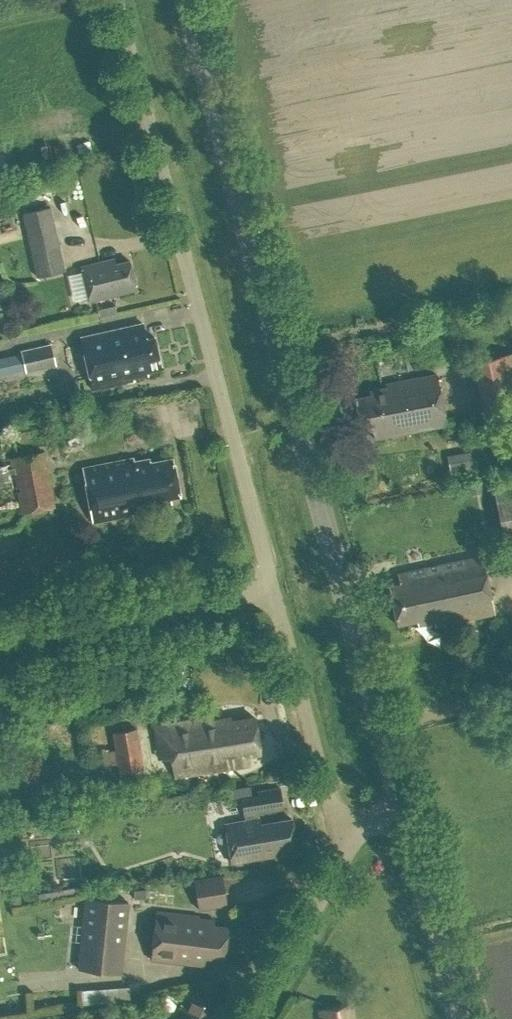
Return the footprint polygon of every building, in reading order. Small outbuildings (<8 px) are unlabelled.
[(23,212),(40,279),(68,271),(51,205),(23,212)] [(82,265),(90,299),(137,288),(130,260),(115,263),(114,258),(82,265)] [(155,337),(147,339),(143,322),(81,335),(92,388),(132,379),(131,377),(146,374),(145,372),(161,369),(155,337)] [(19,350),(25,373),(56,365),(50,343),(19,350)] [(483,419),(511,412),(511,359),(510,350),(471,361),(483,419)] [(0,357),(0,375),(23,370),(20,353),(0,357)] [(370,397),(354,400),(360,432),(371,430),(373,439),(444,427),(435,377),(385,386),(385,390),(369,392),(370,397)] [(14,471),(20,512),(54,507),(47,464),(44,464),(41,450),(11,454),(12,466),(6,467),(5,462),(0,463),(0,482),(9,480),(8,472),(14,471)] [(82,466),(92,520),(172,505),(170,496),(180,494),(173,458),(150,462),(149,458),(133,461),(133,456),(82,466)] [(503,542),(511,541),(511,484),(493,487),(503,542)] [(399,574),(401,583),(387,586),(395,625),(415,621),(416,626),(432,622),(433,628),(494,615),(482,556),(399,574)] [(164,721),(172,774),(249,762),(248,752),(260,750),(254,714),(230,718),(230,715),(213,717),(212,714),(164,721)] [(114,746),(100,748),(102,762),(116,760),(117,768),(142,765),(136,725),(111,729),(114,746)] [(230,798),(250,794),(249,785),(228,788),(230,798)] [(223,822),(230,862),(296,850),(290,817),(259,823),(257,812),(282,807),(278,786),(255,790),(256,795),(240,797),(244,819),(223,822)] [(63,822),(63,833),(81,833),(81,822),(63,822)] [(220,874),(191,879),(196,907),(225,902),(220,874)] [(84,897),(78,968),(119,972),(126,900),(84,897)] [(196,917),(196,914),(154,909),(149,957),(203,962),(203,954),(222,956),(225,925),(211,924),(211,919),(196,917)] [(215,997),(187,986),(178,1010),(183,1012),(180,1018),(206,1018),(215,997)] [(77,992),(79,1005),(131,1001),(130,987),(77,992)] [(349,1004),(319,1010),(321,1018),(352,1018),(349,1004)]
